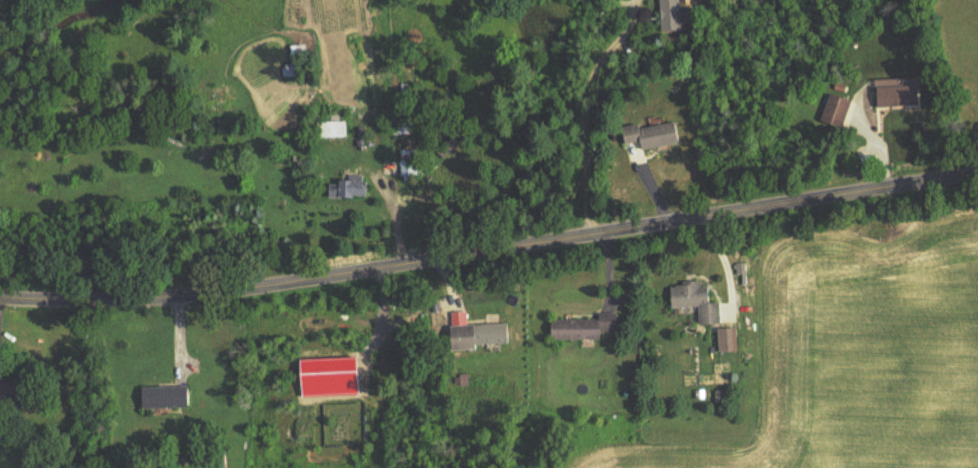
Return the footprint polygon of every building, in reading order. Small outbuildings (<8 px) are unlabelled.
[(662,31),(683,31),(682,0),(661,0),(662,31)] [(308,46),(294,45),(292,54),(306,55),(308,46)] [(880,86),(880,107),(923,107),(923,86),(880,86)] [(842,131),(854,102),(833,93),(821,123),(842,131)] [(392,122),(395,136),(408,133),(406,120),(392,122)] [(646,151),(683,143),(678,120),(627,131),(630,145),(644,142),(646,151)] [(318,139),(347,139),(347,121),(318,121),(318,139)] [(400,150),(400,180),(418,180),(418,150),(400,150)] [(370,179),(342,179),(342,185),(331,185),(331,198),(370,198),(370,179)] [(720,304),(710,304),(709,284),(671,285),(672,308),(699,307),(700,325),(721,325),(720,304)] [(552,341),(602,340),(602,333),(618,333),(618,313),(598,313),(598,320),(551,320),(552,341)] [(453,327),(454,349),(510,347),(509,324),(453,327)] [(25,404),(26,378),(0,377),(0,399),(3,399),(3,403),(25,404)] [(190,388),(144,388),(144,409),(190,409),(190,388)] [(218,458),(200,459),(201,467),(218,467),(218,458)]
